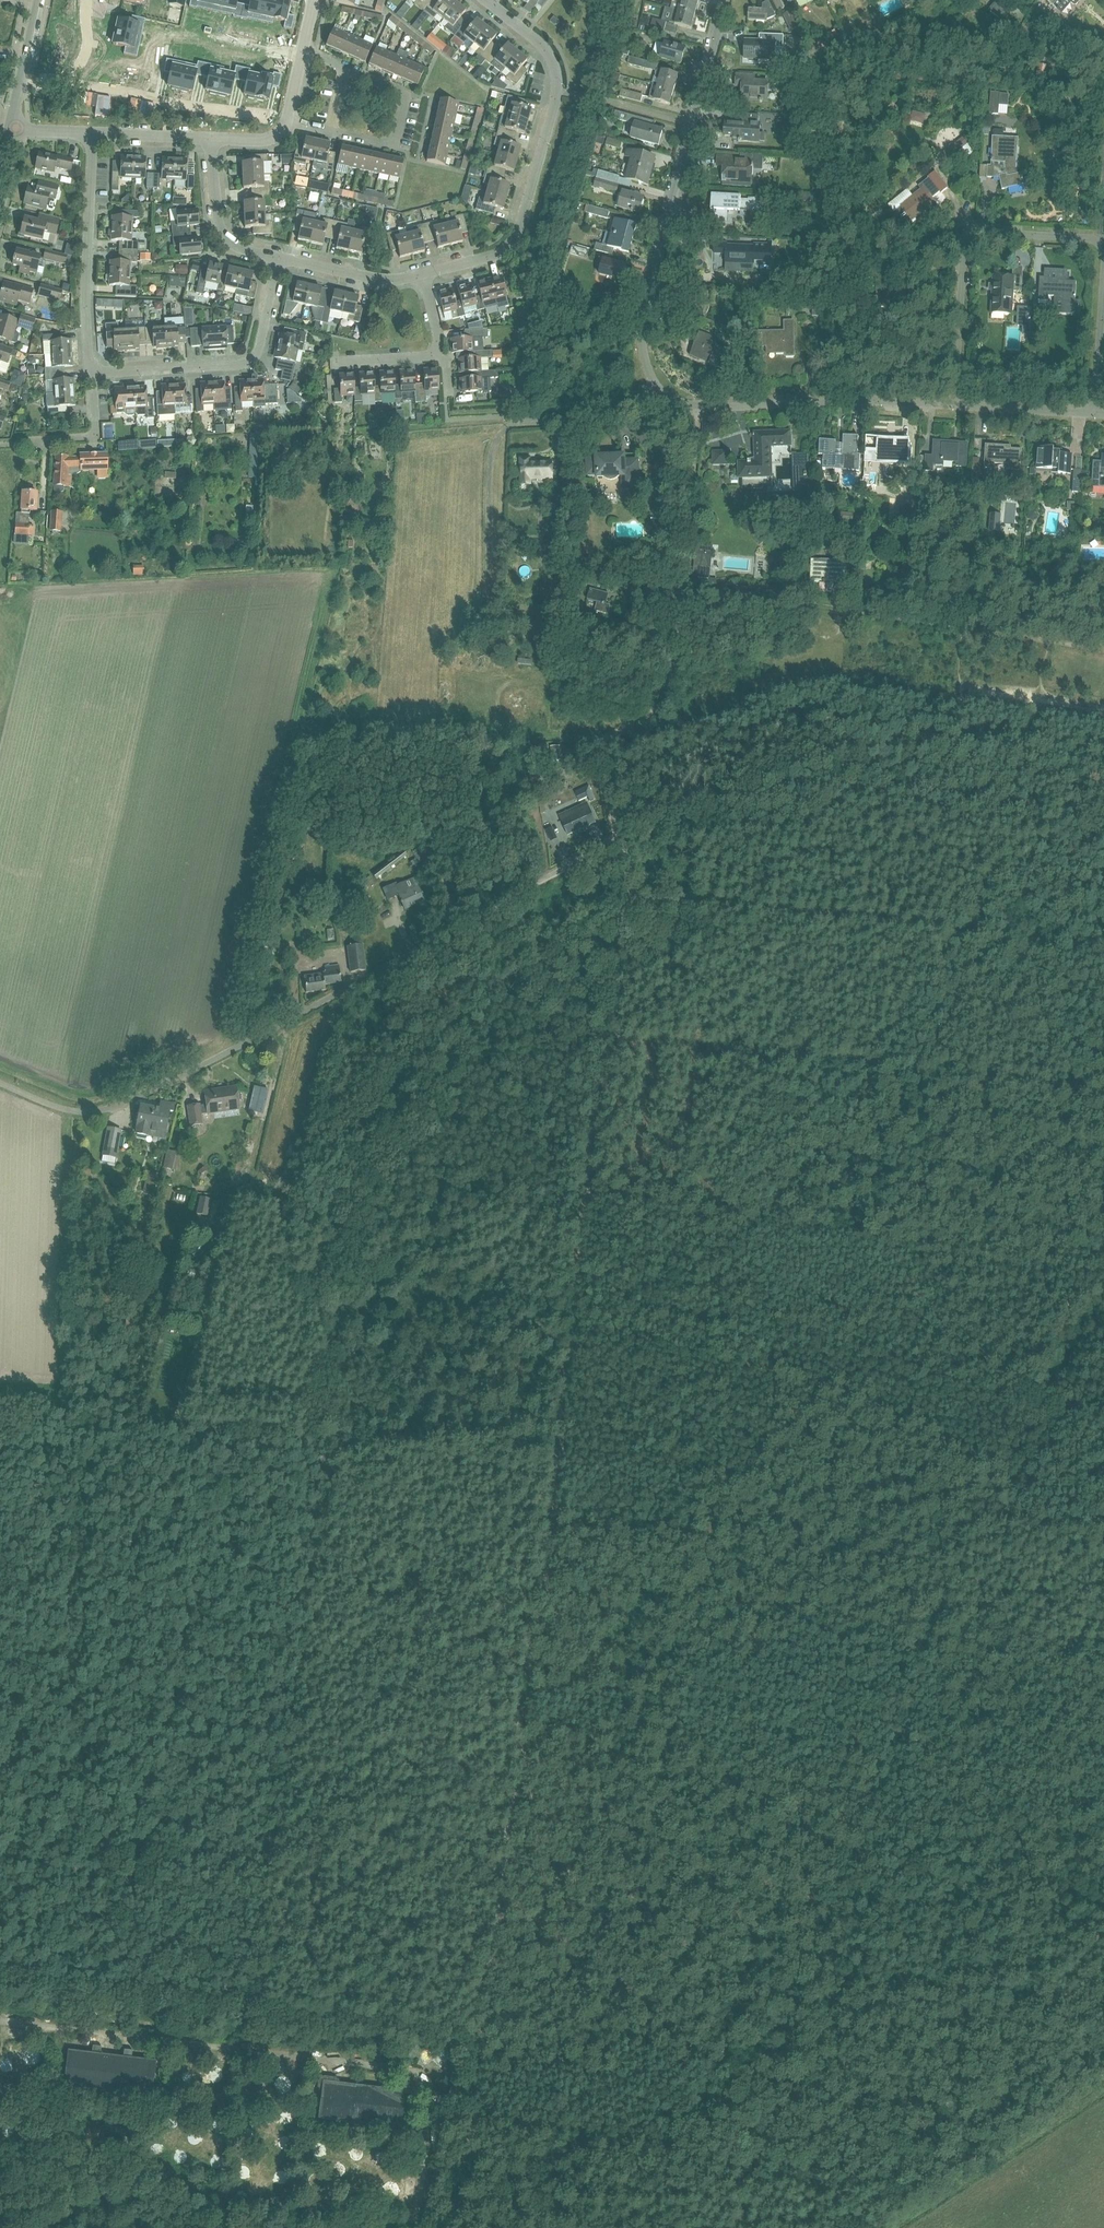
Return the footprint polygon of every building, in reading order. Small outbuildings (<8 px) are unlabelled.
[(189,8),(196,9),(197,3),(209,6),(211,0),(190,0),(189,8)] [(209,6),(222,9),(224,0),(211,0),(209,6)] [(222,9),(234,11),(233,18),(240,19),(243,7),(236,5),(237,0),(224,0),(222,9)] [(243,7),(240,19),(247,21),(248,15),(261,18),(265,0),(252,0),(250,8),(243,7)] [(261,18),(273,21),(278,2),(271,0),(265,0),(261,18)] [(417,1),(414,5),(423,12),(432,1),(431,0),(416,0),(417,1)] [(432,1),(423,12),(427,16),(433,20),(436,15),(442,20),(455,4),(450,0),(442,0),(438,5),(432,1)] [(695,16),(699,2),(691,0),(682,0),(681,5),(672,2),(672,4),(663,2),(662,7),(670,9),(679,12),(695,16)] [(748,21),(767,22),(767,21),(776,16),(774,13),(783,8),(779,0),(767,0),(768,2),(763,5),(762,11),(749,10),(748,21)] [(909,0),(900,0),(905,9),(911,6),(909,0)] [(988,11),(999,20),(1010,5),(1003,0),(997,0),(988,11)] [(1056,9),(1064,0),(1045,0),(1056,9)] [(278,2),(273,21),(286,23),(284,30),(291,31),(294,19),(287,17),(290,4),(278,2)] [(465,12),(455,4),(442,20),(448,25),(445,29),(454,37),(463,25),(458,21),(465,12)] [(1025,16),(1013,6),(1008,11),(1021,21),(1025,16)] [(675,25),(681,27),(691,30),(695,16),(679,12),(675,25)] [(800,27),(792,12),(783,16),(792,32),(800,27)] [(114,25),(112,32),(133,37),(136,25),(142,26),(144,18),(131,15),(129,23),(117,20),(116,25),(114,25)] [(550,22),(555,26),(559,21),(554,17),(550,22)] [(392,23),(397,28),(400,24),(395,19),(392,23)] [(651,28),(664,31),(667,23),(653,19),(651,28)] [(466,39),(473,45),(486,28),(476,20),(468,30),(463,25),(454,37),(463,44),(466,39)] [(415,23),(411,27),(416,31),(420,27),(415,23)] [(400,24),(397,28),(402,32),(406,28),(400,24)] [(336,51),(343,34),(342,33),(344,29),(336,25),(334,30),(333,29),(326,46),(336,51)] [(172,34),(178,36),(180,28),(174,26),(172,34)] [(496,36),(486,28),(473,45),(479,50),(475,54),(478,56),(473,61),(480,66),(485,61),(494,50),(488,46),(496,36)] [(835,30),(828,34),(831,39),(837,35),(835,30)] [(133,37),(112,32),(110,40),(112,40),(111,45),(124,48),(122,56),(134,59),(136,51),(130,50),(133,37)] [(414,41),(417,37),(412,33),(409,37),(414,41)] [(345,55),(353,38),(343,34),(336,51),(345,55)] [(744,59),(749,59),(749,62),(758,62),(758,60),(775,60),(775,48),(783,48),(784,35),(766,35),(766,42),(745,41),(744,59)] [(417,37),(414,41),(419,45),(423,41),(417,37)] [(454,37),(450,42),(459,49),(463,44),(454,37)] [(362,42),(353,38),(345,55),(355,59),(362,42)] [(809,40),(808,47),(817,48),(817,41),(809,40)] [(240,55),(242,45),(230,42),(227,52),(240,55)] [(372,46),(362,42),(355,59),(365,63),(372,46)] [(441,42),(436,47),(441,51),(446,46),(441,42)] [(653,56),(661,58),(661,59),(681,64),(685,50),(657,42),(653,56)] [(386,53),(385,52),(387,47),(380,44),(378,49),(376,48),(369,65),(379,69),(386,53)] [(228,47),(221,45),(219,54),(226,56),(228,47)] [(499,54),(494,50),(485,61),(480,66),(489,73),(493,68),(494,69),(498,65),(504,69),(517,53),(507,45),(499,54)] [(434,51),(429,46),(425,50),(431,55),(434,51)] [(449,57),(453,50),(446,46),(442,52),(449,57)] [(386,53),(379,69),(388,74),(396,57),(386,53)] [(527,61),(517,53),(504,69),(510,74),(506,78),(516,86),(525,75),(519,70),(527,61)] [(398,78),(405,61),(396,57),(388,74),(398,78)] [(629,65),(644,69),(646,61),(631,57),(629,65)] [(407,82),(415,65),(405,61),(398,78),(407,82)] [(174,63),(167,62),(164,74),(171,76),(169,88),(173,89),(172,91),(180,92),(184,71),(173,69),(174,63)] [(1046,75),(1047,66),(1038,64),(1037,74),(1046,75)] [(196,74),(184,71),(180,92),(187,94),(187,92),(192,93),(195,77),(202,79),(205,67),(198,65),(196,74)] [(425,69),(415,65),(407,82),(417,86),(422,76),(425,69)] [(213,68),(205,67),(202,79),(210,80),(207,93),(211,94),(210,95),(218,97),(223,75),(211,72),(213,68)] [(234,78),(223,75),(218,97),(225,99),(225,97),(230,98),(234,81),(241,82),(243,70),(236,68),(234,78)] [(248,100),(256,102),(261,81),(249,78),(251,72),(243,70),(241,82),(248,84),(245,97),(249,98),(248,100)] [(678,76),(657,70),(656,72),(653,85),(674,91),(678,76)] [(476,72),(473,77),(478,81),(481,77),(476,72)] [(755,76),(737,75),(736,83),(743,83),(742,100),(760,101),(760,102),(763,103),(763,101),(767,101),(768,83),(755,82),(755,76)] [(261,81),(256,102),(263,103),(264,102),(268,103),(271,89),(278,90),(281,78),(274,77),(272,84),(261,81)] [(674,91),(653,85),(651,92),(649,98),(649,99),(670,105),(674,91)] [(641,103),(643,97),(643,95),(622,90),(620,97),(641,103)] [(998,115),(999,106),(1008,107),(1009,96),(994,95),(991,94),(991,95),(989,114),(998,115)] [(502,116),(507,117),(527,123),(531,110),(519,107),(521,100),(507,96),(502,116)] [(441,100),(438,111),(456,115),(459,104),(441,100)] [(454,125),(456,115),(438,111),(436,121),(454,125)] [(615,112),(613,119),(635,125),(631,139),(648,143),(659,146),(663,131),(654,129),(640,125),(641,119),(635,117),(631,116),(615,112)] [(913,112),(910,121),(924,125),(926,115),(913,112)] [(759,142),(760,124),(758,124),(759,115),(738,114),(738,122),(726,122),(725,136),(734,137),(734,140),(745,141),(759,142)] [(502,116),(496,135),(510,139),(512,131),(524,135),(527,123),(507,117),(502,116)] [(436,121),(434,131),(452,135),(454,125),(436,121)] [(449,145),(452,135),(434,131),(431,141),(449,145)] [(499,148),(497,155),(517,160),(520,148),(509,145),(510,139),(496,135),(493,146),(499,148)] [(952,145),(942,154),(948,161),(958,152),(970,144),(964,137),(953,146),(952,145)] [(987,167),(987,178),(1000,178),(1002,190),(1024,186),(1026,192),(1031,190),(1029,178),(1023,179),(1022,174),(1017,175),(1016,171),(1018,138),(992,137),(991,166),(987,166),(987,167)] [(314,162),(318,142),(305,139),(303,151),(296,149),(293,163),(305,166),(306,160),(314,162)] [(606,145),(621,150),(623,143),(608,139),(606,145)] [(431,141),(429,151),(447,155),(449,145),(431,141)] [(318,142),(314,162),(321,163),(320,169),(332,172),(335,158),(328,156),(330,145),(318,142)] [(337,165),(348,168),(352,150),(341,147),(337,165)] [(362,152),(352,150),(348,168),(358,170),(362,152)] [(445,166),(447,155),(429,151),(427,162),(445,166)] [(632,159),(630,166),(651,172),(655,159),(628,151),(626,157),(632,159)] [(358,170),(368,172),(372,154),(362,152),(358,170)] [(70,171),(73,160),(57,156),(57,157),(39,153),(35,169),(54,173),(55,167),(60,169),(70,171)] [(383,157),(372,154),(368,172),(379,174),(383,157)] [(254,163),(242,163),(243,176),(263,175),(272,175),(272,168),(269,168),(269,166),(268,155),(254,156),(254,163)] [(291,165),(291,155),(280,156),(281,165),(291,165)] [(513,173),(517,160),(497,155),(495,162),(489,161),(486,172),(500,176),(502,169),(513,173)] [(121,178),(133,179),(134,157),(122,157),(121,178)] [(134,157),(133,179),(145,179),(146,158),(134,157)] [(383,157),(379,174),(389,177),(393,159),(383,157)] [(718,157),(718,166),(724,167),(723,186),(751,188),(752,169),(754,169),(754,166),(752,166),(753,161),(734,160),(734,158),(718,157)] [(162,180),(174,181),(175,159),(163,159),(162,180)] [(187,160),(175,159),(174,181),(186,181),(187,160)] [(403,161),(393,159),(389,177),(399,179),(403,161)] [(651,172),(630,166),(624,165),(622,172),(628,174),(626,180),(648,186),(651,172)] [(470,168),(468,174),(474,176),(476,170),(470,168)] [(592,177),(595,178),(618,184),(620,177),(594,170),(592,177)] [(488,185),(486,193),(506,198),(509,186),(498,182),(500,176),(486,172),(482,184),(488,185)] [(947,188),(940,180),(935,173),(928,178),(929,179),(918,186),(921,191),(894,212),(904,226),(912,220),(912,221),(923,212),(923,213),(925,212),(927,213),(937,205),(930,197),(934,195),(935,196),(940,192),(941,193),(947,188)] [(255,189),(256,195),(270,195),(269,183),(263,183),(263,175),(243,176),(243,189),(255,189)] [(60,176),(59,181),(69,184),(70,178),(60,176)] [(306,186),(307,180),(295,178),(294,185),(306,186)] [(618,184),(595,178),(592,185),(594,186),(617,193),(619,185),(618,184)] [(24,204),(45,210),(48,198),(55,199),(58,187),(43,184),(41,191),(28,188),(24,204)] [(320,192),(327,194),(329,185),(322,184),(320,192)] [(314,201),(316,194),(308,192),(306,199),(314,201)] [(502,210),(506,198),(486,193),(484,200),(479,198),(475,210),(489,214),(491,207),(502,210)] [(619,208),(640,213),(644,199),(623,193),(619,208)] [(244,203),(244,216),(265,215),(264,207),(270,207),(270,195),(256,195),(256,202),(244,203)] [(711,211),(711,223),(727,224),(728,212),(740,212),(740,210),(748,210),(748,212),(763,213),(764,199),(748,198),(748,199),(741,199),(741,197),(712,195),(711,211)] [(321,197),(319,212),(324,213),(327,198),(321,197)] [(610,212),(589,206),(587,214),(608,219),(610,212)] [(197,211),(176,212),(176,210),(169,210),(170,222),(171,222),(172,235),(186,233),(186,227),(198,226),(197,211)] [(298,240),(310,243),(315,223),(307,222),(309,216),(301,214),(297,213),(294,227),(300,229),(298,240)] [(450,214),(451,218),(452,224),(445,226),(450,245),(463,242),(460,231),(466,229),(463,215),(457,217),(456,213),(450,214)] [(56,232),(59,219),(40,214),(38,223),(34,222),(35,221),(25,219),(21,236),(42,241),(44,232),(47,233),(48,230),(56,232)] [(265,222),(265,215),(244,216),(245,228),(257,228),(257,235),(271,234),(271,223),(271,222),(265,222)] [(110,229),(132,230),(132,218),(112,217),(112,222),(110,221),(110,229)] [(325,234),(332,236),(335,222),(323,219),(322,225),(315,223),(310,243),(323,246),(325,234)] [(611,234),(633,239),(636,226),(615,220),(611,234)] [(335,222),(332,236),(339,237),(336,249),(349,252),(353,232),(346,230),(347,225),(335,222)] [(437,222),(425,225),(428,239),(435,237),(438,249),(450,245),(445,226),(438,228),(437,222)] [(414,234),(407,235),(412,255),(424,252),(422,240),(428,239),(425,225),(413,228),(414,234)] [(360,234),(353,232),(349,252),(361,255),(364,243),(370,244),(374,230),(362,228),(360,234)] [(131,242),(132,230),(110,229),(109,237),(111,237),(111,241),(122,242),(121,252),(137,253),(138,242),(131,242)] [(400,258),(412,255),(407,235),(400,237),(398,232),(386,235),(391,252),(390,248),(397,247),(400,258)] [(187,240),(186,233),(172,235),(173,247),(179,247),(180,256),(201,254),(200,239),(187,240)] [(629,253),(629,251),(631,250),(632,246),(631,245),(633,239),(611,234),(606,233),(604,241),(603,241),(602,244),(603,245),(596,243),(594,250),(613,255),(614,249),(629,253)] [(828,243),(817,242),(817,247),(821,247),(821,251),(827,252),(828,243)] [(755,244),(755,247),(727,246),(727,244),(715,243),(714,254),(726,254),(726,263),(754,264),(754,261),(771,262),(771,244),(755,244)] [(67,245),(65,255),(67,256),(73,257),(74,247),(67,245)] [(589,251),(572,246),(570,254),(586,259),(589,251)] [(36,274),(40,257),(17,251),(15,260),(13,260),(13,262),(14,263),(13,266),(20,267),(19,273),(28,275),(29,272),(36,274)] [(65,255),(46,251),(44,259),(65,264),(67,256),(65,255)] [(137,263),(137,253),(121,252),(121,262),(110,262),(110,266),(108,266),(108,273),(129,274),(130,263),(137,263)] [(150,261),(149,253),(139,253),(139,261),(150,261)] [(604,260),(600,275),(621,281),(625,266),(617,264),(617,262),(613,261),(612,263),(604,260)] [(193,262),(191,269),(198,271),(200,264),(193,262)] [(198,285),(196,294),(203,295),(204,289),(217,291),(220,276),(222,267),(209,264),(209,267),(207,275),(200,274),(198,285)] [(186,275),(187,266),(174,265),(174,274),(186,275)] [(991,314),(1002,314),(1012,315),(1013,291),(1021,292),(1022,268),(1014,267),(1013,277),(994,276),(991,314)] [(227,277),(220,276),(217,291),(224,293),(225,288),(236,290),(241,271),(229,269),(227,277)] [(236,290),(235,296),(247,298),(254,300),(258,284),(251,283),(253,274),(241,271),(236,290)] [(1040,277),(1038,301),(1049,301),(1049,297),(1063,297),(1063,302),(1065,302),(1064,313),(1078,313),(1078,314),(1080,314),(1080,302),(1078,302),(1075,302),(1076,282),(1065,281),(1065,279),(1065,275),(1068,275),(1065,274),(1065,273),(1066,273),(1066,272),(1046,271),(1046,272),(1046,278),(1040,277)] [(108,273),(107,281),(109,282),(109,286),(115,286),(115,289),(120,290),(119,297),(135,298),(136,294),(136,287),(129,287),(129,274),(108,273)] [(484,310),(497,307),(497,310),(508,307),(505,297),(506,297),(501,277),(477,283),(481,296),(484,310)] [(178,278),(175,286),(183,289),(187,281),(178,278)] [(0,297),(0,302),(16,306),(18,300),(29,304),(33,290),(19,286),(18,288),(13,286),(14,285),(4,283),(0,297)] [(298,304),(305,306),(309,287),(297,284),(295,292),(288,291),(285,307),(283,315),(289,316),(297,305),(298,304)] [(484,310),(481,296),(474,298),(471,284),(458,288),(461,301),(464,314),(477,311),(477,312),(484,310)] [(41,286),(38,296),(59,302),(62,291),(41,286)] [(691,293),(703,294),(718,295),(719,288),(703,287),(691,286),(691,293)] [(321,289),(309,287),(305,306),(311,307),(311,308),(315,321),(320,322),(322,315),(326,299),(319,298),(321,289)] [(464,314),(461,301),(455,303),(451,289),(438,292),(443,313),(450,312),(453,319),(465,316),(464,314)] [(341,319),(342,314),(346,295),(334,292),(332,301),(326,299),(322,315),(341,319)] [(358,298),(346,295),(342,314),(353,317),(352,322),(359,323),(363,308),(356,306),(358,298)] [(821,320),(821,305),(810,305),(810,320),(821,320)] [(1030,327),(1031,311),(1031,308),(1017,307),(1016,326),(1022,327),(1030,327)] [(1030,327),(1030,333),(1037,334),(1039,311),(1031,311),(1030,327)] [(32,332),(36,320),(21,315),(18,328),(32,332)] [(4,340),(15,344),(17,343),(19,336),(18,334),(14,333),(17,321),(0,316),(0,339),(4,340)] [(185,336),(184,330),(184,326),(184,319),(164,320),(164,327),(166,349),(174,348),(174,347),(178,347),(177,341),(185,341),(185,336)] [(754,333),(754,336),(755,347),(767,347),(767,351),(776,351),(776,354),(786,353),(786,357),(794,356),(794,346),(794,322),(784,322),(785,332),(754,333)] [(118,352),(127,351),(125,330),(118,330),(117,324),(105,325),(107,346),(114,345),(114,350),(118,350),(118,352)] [(153,343),(153,346),(154,348),(157,348),(157,349),(166,349),(164,327),(145,328),(146,343),(153,343)] [(233,327),(214,328),(215,350),(225,349),(225,346),(227,346),(227,345),(234,344),(233,327)] [(138,344),(146,343),(145,328),(125,330),(127,351),(135,350),(135,349),(139,349),(138,344)] [(205,350),(215,350),(214,328),(184,330),(185,336),(190,336),(191,347),(203,346),(203,348),(205,348),(205,350)] [(279,337),(276,347),(298,351),(305,353),(306,345),(304,345),(306,333),(297,331),(284,328),(283,335),(282,335),(281,338),(279,337)] [(451,353),(458,353),(472,352),(473,352),(472,339),(488,338),(487,329),(464,330),(465,339),(451,340),(451,353)] [(724,371),(728,361),(731,353),(712,346),(715,339),(699,333),(690,355),(700,359),(701,357),(712,361),(710,366),(724,371)] [(47,336),(42,336),(43,343),(49,342),(50,355),(72,354),(71,341),(63,341),(58,342),(58,335),(47,336)] [(1,361),(8,364),(13,351),(0,346),(0,363),(1,361)] [(298,351),(276,347),(274,356),(277,357),(276,359),(278,360),(276,367),(288,370),(288,369),(293,370),(298,351)] [(459,373),(473,372),(488,372),(487,359),(493,358),(493,357),(500,356),(500,351),(492,351),(473,352),(472,352),(458,353),(459,373)] [(73,367),(72,354),(50,355),(45,356),(45,369),(44,369),(45,375),(50,375),(49,368),(73,367)] [(414,385),(415,392),(415,404),(426,403),(426,398),(429,398),(430,395),(430,391),(438,391),(437,369),(424,370),(424,384),(414,385)] [(402,393),(415,392),(414,385),(413,371),(400,371),(401,386),(394,386),(394,394),(395,400),(402,399),(402,393)] [(489,391),(488,379),(498,378),(497,371),(488,372),(473,372),(474,379),(460,380),(461,393),(482,392),(482,391),(489,391)] [(374,387),(374,395),(375,403),(382,402),(382,394),(394,394),(394,386),(393,372),(380,373),(380,387),(374,387)] [(14,374),(11,384),(12,385),(14,385),(18,387),(21,388),(25,376),(17,373),(14,374)] [(354,389),(354,396),(355,402),(362,402),(361,395),(374,395),(374,387),(373,373),(360,374),(360,388),(354,389)] [(341,397),(354,396),(354,389),(353,374),(340,375),(340,389),(334,390),(335,404),(342,403),(341,397)] [(10,384),(0,380),(0,388),(7,391),(10,384)] [(54,394),(74,393),(73,380),(53,381),(54,394)] [(263,380),(251,381),(253,403),(253,408),(265,407),(265,405),(270,405),(278,404),(277,385),(263,386),(263,380)] [(242,409),(253,408),(251,381),(240,381),(240,387),(234,388),(236,412),(242,412),(242,409)] [(221,408),(225,411),(231,411),(230,393),(230,388),(224,388),(224,382),(212,383),(214,405),(221,404),(221,408)] [(203,405),(214,405),(212,383),(201,384),(201,390),(195,390),(196,413),(203,412),(203,405)] [(294,384),(290,388),(296,393),(300,388),(294,384)] [(175,414),(173,385),(162,386),(162,392),(156,393),(156,398),(157,412),(158,416),(175,415),(175,414)] [(192,413),(192,410),(191,396),(185,396),(185,385),(173,385),(175,414),(192,413)] [(134,388),(136,412),(138,416),(147,415),(147,418),(154,418),(152,398),(146,398),(146,387),(134,388)] [(134,388),(115,389),(116,414),(126,414),(127,415),(128,416),(132,415),(134,414),(136,412),(134,388)] [(288,404),(301,404),(300,399),(290,391),(287,391),(288,404)] [(62,407),(67,407),(75,406),(74,393),(54,394),(46,395),(46,408),(47,408),(48,414),(63,413),(62,407)] [(112,422),(101,421),(100,437),(112,438),(112,422)] [(791,455),(792,455),(791,432),(754,433),(755,460),(750,460),(750,462),(748,462),(748,464),(740,464),(741,476),(772,475),(771,442),(791,442),(791,455)] [(251,434),(250,456),(257,457),(258,435),(251,434)] [(819,440),(819,455),(823,456),(823,470),(834,471),(835,465),(849,466),(849,471),(859,472),(860,455),(858,455),(858,447),(859,436),(843,435),(842,451),(835,450),(836,441),(819,440)] [(909,439),(877,437),(877,449),(875,449),(875,451),(877,451),(876,460),(888,461),(888,457),(908,459),(909,439)] [(138,443),(139,450),(157,448),(156,441),(138,443)] [(137,442),(118,444),(119,452),(138,450),(137,442)] [(926,456),(925,470),(933,471),(933,465),(942,466),(943,461),(956,462),(956,466),(966,467),(968,444),(958,443),(957,446),(944,445),(944,442),(934,442),(933,457),(926,456)] [(1020,470),(1021,460),(1022,450),(1011,449),(1011,446),(1003,446),(1003,448),(998,448),(998,445),(985,445),(985,456),(984,468),(994,468),(994,463),(1009,465),(1009,469),(1020,470)] [(1036,469),(1052,470),(1051,473),(1071,475),(1072,455),(1060,454),(1060,452),(1054,451),(1054,449),(1038,448),(1036,469)] [(728,453),(713,453),(713,465),(728,465),(728,453)] [(108,479),(107,471),(107,454),(80,455),(81,458),(68,458),(55,457),(53,486),(53,491),(55,492),(62,493),(63,491),(63,486),(71,487),(71,476),(66,475),(67,473),(69,473),(69,468),(81,468),(81,471),(97,471),(97,479),(108,479)] [(809,454),(792,455),(794,492),(808,491),(809,454)] [(1092,487),(1103,488),(1103,456),(1102,456),(1102,462),(1096,462),(1094,462),(1093,476),(1092,487)] [(588,459),(588,477),(596,476),(596,479),(605,479),(608,480),(611,480),(615,479),(617,478),(621,478),(622,489),(638,489),(638,461),(625,462),(625,457),(597,458),(597,459),(588,459)] [(521,459),(521,470),(522,485),(530,485),(530,479),(552,478),(552,474),(552,463),(530,463),(530,459),(521,459)] [(1080,493),(1082,471),(1074,470),(1072,492),(1080,493)] [(353,485),(353,495),(363,496),(364,486),(353,485)] [(16,513),(15,535),(28,536),(32,536),(33,526),(28,526),(29,515),(30,515),(30,512),(31,512),(36,512),(37,504),(37,493),(22,493),(21,503),(21,510),(21,511),(21,514),(16,513)] [(51,511),(50,532),(61,532),(62,512),(51,511)] [(1030,512),(1027,516),(1032,520),(1036,516),(1030,512)] [(991,514),(989,532),(999,533),(1001,514),(991,514)] [(561,536),(561,527),(558,527),(558,520),(553,520),(552,536),(561,536)] [(670,524),(653,524),(653,538),(670,537),(670,524)] [(837,583),(837,592),(846,592),(849,557),(839,557),(839,562),(812,559),(810,582),(837,583)] [(132,573),(142,574),(143,565),(132,565),(132,573)] [(526,577),(529,568),(521,566),(518,575),(526,577)] [(706,570),(694,569),(693,580),(705,581),(706,570)] [(802,582),(802,574),(794,573),(793,583),(801,584),(802,582)] [(590,589),(587,600),(603,604),(602,605),(604,606),(605,604),(606,605),(609,595),(590,589)] [(1088,602),(1087,616),(1103,617),(1103,603),(1088,602)] [(519,653),(517,664),(532,665),(533,655),(522,654),(522,653),(519,653)] [(538,744),(538,754),(548,754),(547,744),(538,744)] [(574,745),(565,746),(565,753),(575,753),(574,745)] [(560,746),(551,746),(551,761),(560,761),(560,746)] [(586,799),(588,803),(594,800),(588,786),(574,793),(578,803),(586,799)] [(576,817),(562,823),(568,836),(596,823),(590,810),(587,804),(573,810),(576,817)] [(416,858),(419,863),(434,854),(431,850),(425,854),(422,849),(414,854),(416,858)] [(403,851),(372,875),(376,880),(406,856),(403,851)] [(428,862),(435,872),(447,864),(440,855),(428,862)] [(362,882),(367,889),(374,883),(373,882),(374,881),(369,876),(362,882)] [(425,901),(420,891),(417,885),(420,884),(416,876),(396,884),(396,883),(383,888),(388,900),(398,896),(405,910),(425,901)] [(272,956),(289,956),(288,944),(272,945),(272,956)] [(362,944),(346,946),(350,972),(366,970),(362,944)] [(341,983),(340,972),(339,965),(325,967),(325,972),(304,976),(306,993),(325,990),(325,985),(341,983)] [(239,1108),(238,1098),(236,1087),(204,1092),(206,1105),(200,1106),(199,1105),(187,1107),(190,1126),(203,1124),(202,1113),(239,1108)] [(254,1087),(249,1110),(256,1112),(262,1114),(268,1091),(262,1089),(254,1087)] [(170,1114),(173,1112),(174,1105),(161,1102),(159,1110),(140,1106),(137,1126),(138,1126),(137,1134),(147,1136),(165,1139),(170,1114)] [(117,1151),(119,1141),(121,1131),(108,1128),(106,1139),(103,1156),(116,1159),(117,1151)] [(167,1149),(162,1168),(175,1171),(180,1153),(167,1149)] [(143,1192),(153,1195),(157,1182),(146,1179),(143,1192)] [(210,1200),(198,1197),(194,1215),(206,1218),(210,1200)] [(219,1207),(230,1209),(231,1201),(221,1199),(219,1207)] [(223,1245),(232,1214),(220,1211),(213,1236),(216,1237),(214,1243),(223,1245)] [(182,1275),(193,1277),(196,1269),(185,1266),(182,1275)] [(180,1285),(193,1289),(195,1281),(183,1277),(180,1285)] [(159,1297),(154,1318),(166,1321),(171,1300),(159,1297)] [(156,2060),(68,2050),(64,2089),(152,2099),(156,2060)] [(423,2063),(429,2060),(425,2052),(419,2056),(423,2063)] [(21,2055),(22,2066),(37,2065),(36,2053),(21,2055)] [(394,2090),(340,2083),(339,2079),(335,2077),(324,2075),(320,2077),(317,2080),(317,2086),(319,2088),(317,2101),(320,2101),(318,2119),(406,2130),(410,2099),(413,2100),(416,2098),(416,2092),(415,2088),(411,2086),(400,2085),(396,2086),(394,2090)]
